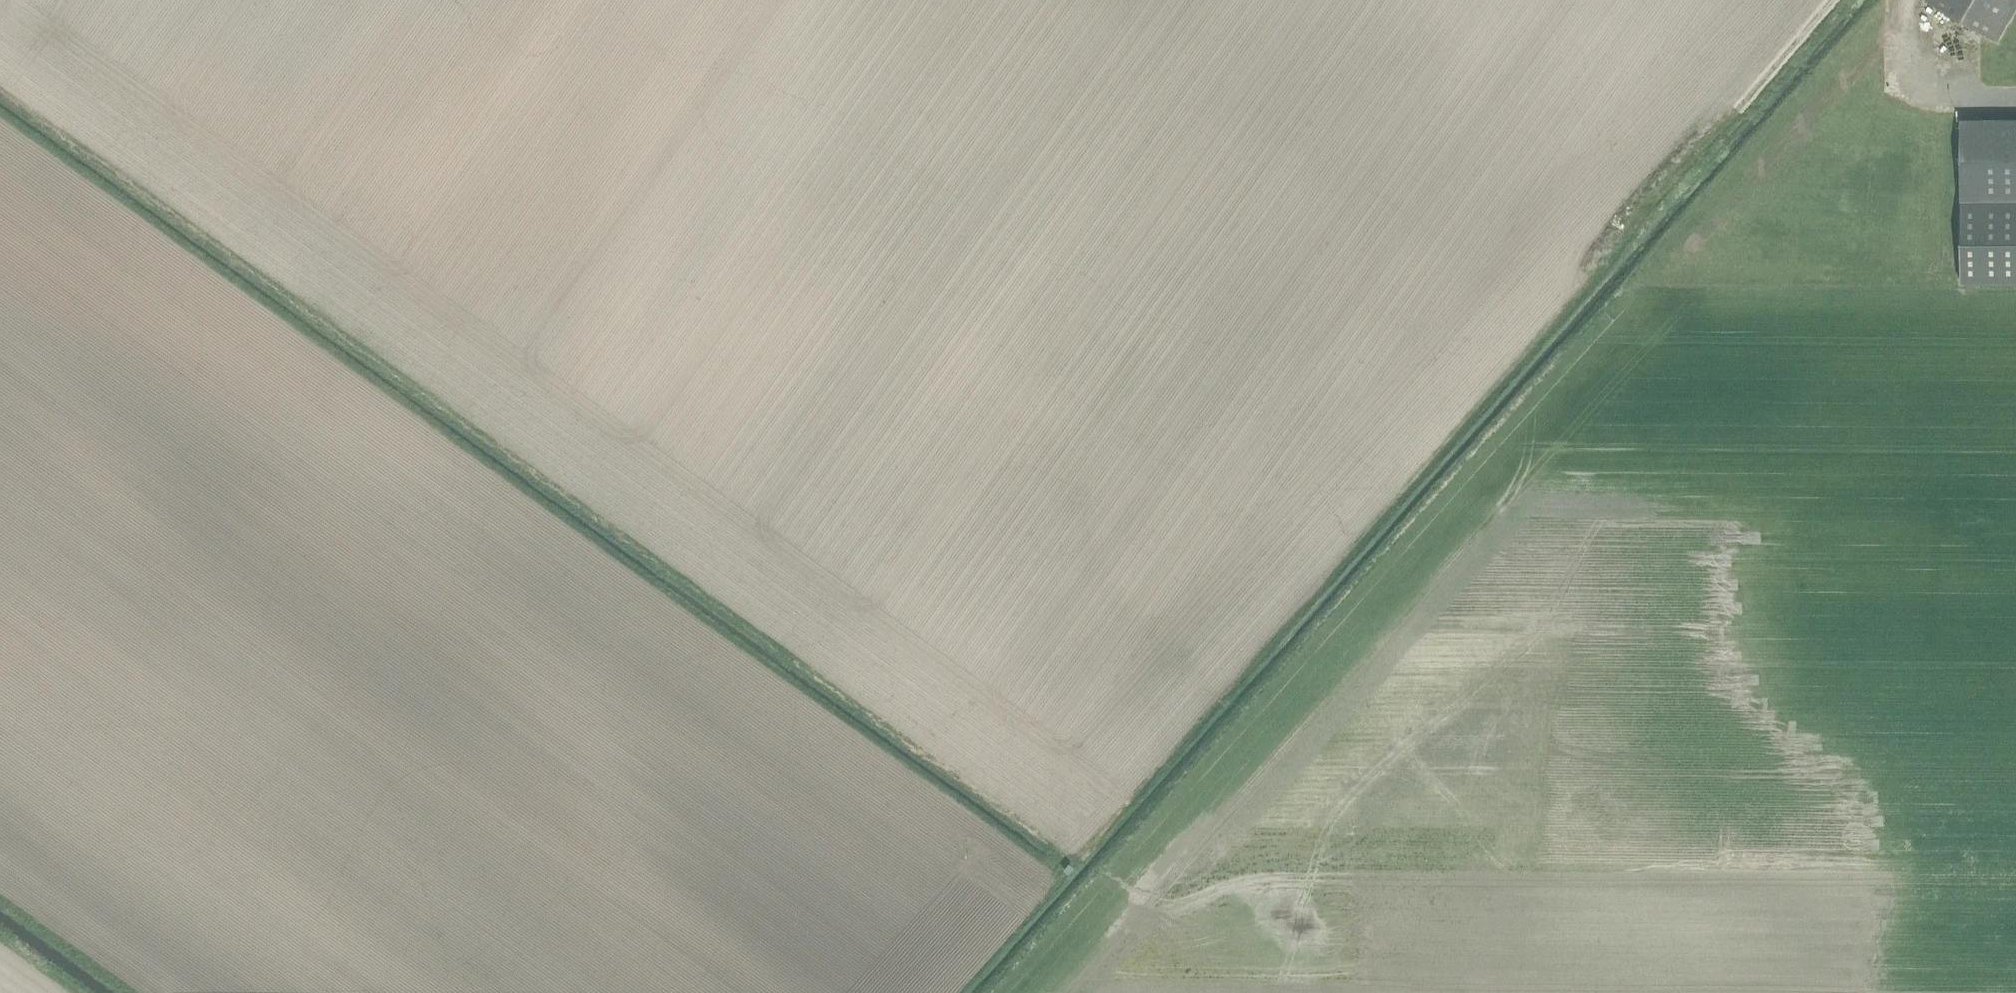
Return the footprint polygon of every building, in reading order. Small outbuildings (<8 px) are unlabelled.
[(1996,42),(2015,7),(2015,0),(1926,0),(1925,2),(1996,42)] [(1959,118),(1959,200),(1957,279),(2015,280),(2015,118),(1959,118)]
